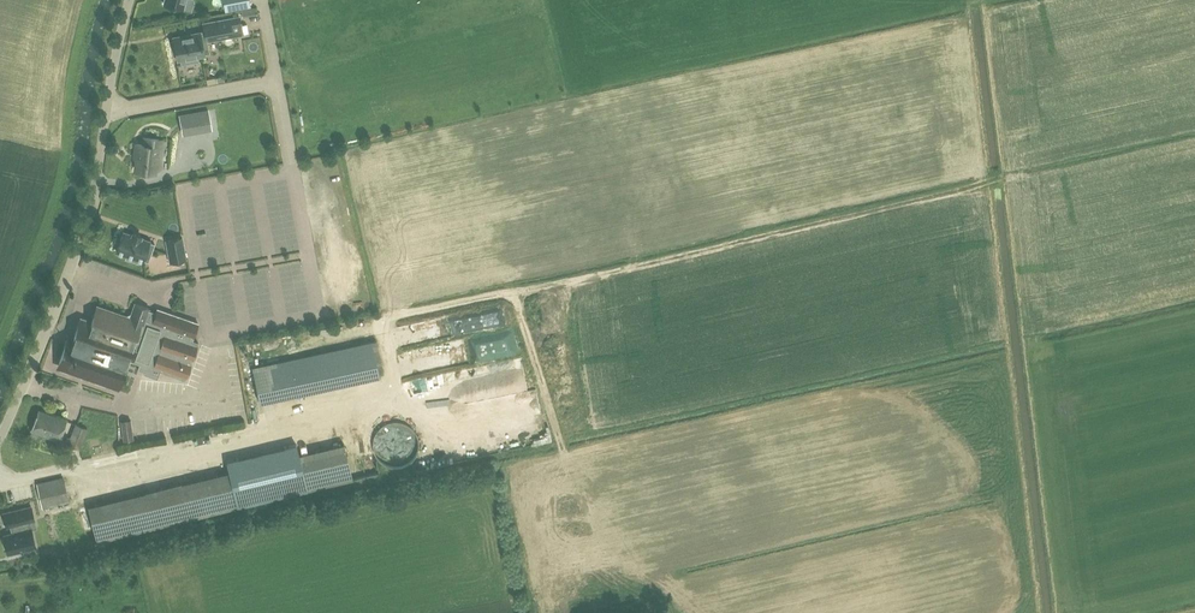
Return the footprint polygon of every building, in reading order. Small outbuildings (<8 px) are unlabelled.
[(164,4),(183,9),(185,0),(165,0),(164,4)] [(226,11),(250,6),(248,0),(224,0),(226,11)] [(205,33),(174,38),(178,58),(181,58),(182,64),(198,61),(197,55),(210,53),(207,40),(242,33),(239,17),(204,23),(205,33)] [(201,111),(186,114),(189,131),(204,128),(201,111)] [(136,170),(154,173),(157,152),(159,152),(161,139),(145,137),(144,145),(136,144),(135,157),(137,158),(136,170)] [(116,251),(126,255),(125,258),(138,263),(139,259),(142,260),(143,260),(148,261),(155,244),(149,242),(149,241),(140,238),(141,236),(133,233),(132,235),(123,232),(116,251)] [(182,237),(166,240),(170,262),(186,259),(182,237)] [(96,381),(102,383),(102,384),(103,385),(103,384),(110,386),(109,387),(110,387),(110,386),(117,388),(116,389),(117,390),(127,360),(140,364),(138,369),(144,372),(143,374),(157,379),(160,372),(185,381),(199,343),(198,343),(198,344),(191,341),(193,337),(198,323),(157,309),(156,312),(149,310),(149,309),(135,304),(131,315),(128,317),(127,316),(97,305),(91,323),(80,320),(81,319),(80,318),(73,338),(72,340),(72,341),(67,339),(66,339),(58,363),(59,363),(58,365),(63,367),(62,370),(62,371),(63,370),(73,373),(73,374),(74,374),(74,373),(80,376),(80,377),(81,377),(81,376),(88,378),(87,379),(88,379),(89,378),(95,381),(95,382),(96,381)] [(466,365),(506,359),(504,343),(508,343),(507,333),(398,347),(401,376),(457,369),(458,373),(467,372),(466,365)] [(276,362),(253,367),(261,403),(284,398),(379,377),(371,341),(276,362)] [(498,362),(500,378),(489,380),(489,384),(521,380),(518,359),(498,362)] [(163,393),(163,383),(143,383),(143,393),(163,393)] [(513,411),(510,395),(504,396),(507,412),(513,411)] [(58,441),(66,420),(39,409),(31,430),(58,441)] [(130,420),(121,421),(124,441),(133,440),(130,420)] [(398,422),(394,422),(392,422),(389,423),(385,424),(382,426),(379,428),(377,432),(374,436),(373,439),(372,444),(373,449),(374,452),(375,456),(378,460),(381,463),(386,466),(390,467),(394,468),(398,468),(402,467),(410,462),(413,460),(415,457),(417,453),(418,449),(418,446),(418,442),(417,437),(415,434),(413,430),(411,428),(409,426),(407,425),(404,423),(401,422),(398,422)] [(67,444),(79,449),(88,428),(75,424),(67,444)] [(464,440),(446,442),(447,449),(464,447),(464,440)] [(344,444),(299,455),(308,489),(353,479),(344,444)] [(133,447),(113,448),(113,456),(134,455),(133,447)] [(423,452),(424,463),(432,463),(432,451),(423,452)] [(279,488),(288,486),(282,454),(272,456),(279,488)] [(88,505),(97,540),(238,506),(229,471),(88,505)] [(43,508),(69,502),(63,477),(37,483),(43,508)] [(27,522),(34,520),(31,506),(3,512),(6,526),(12,525),(14,532),(4,535),(8,553),(36,547),(31,528),(29,528),(27,522)]
